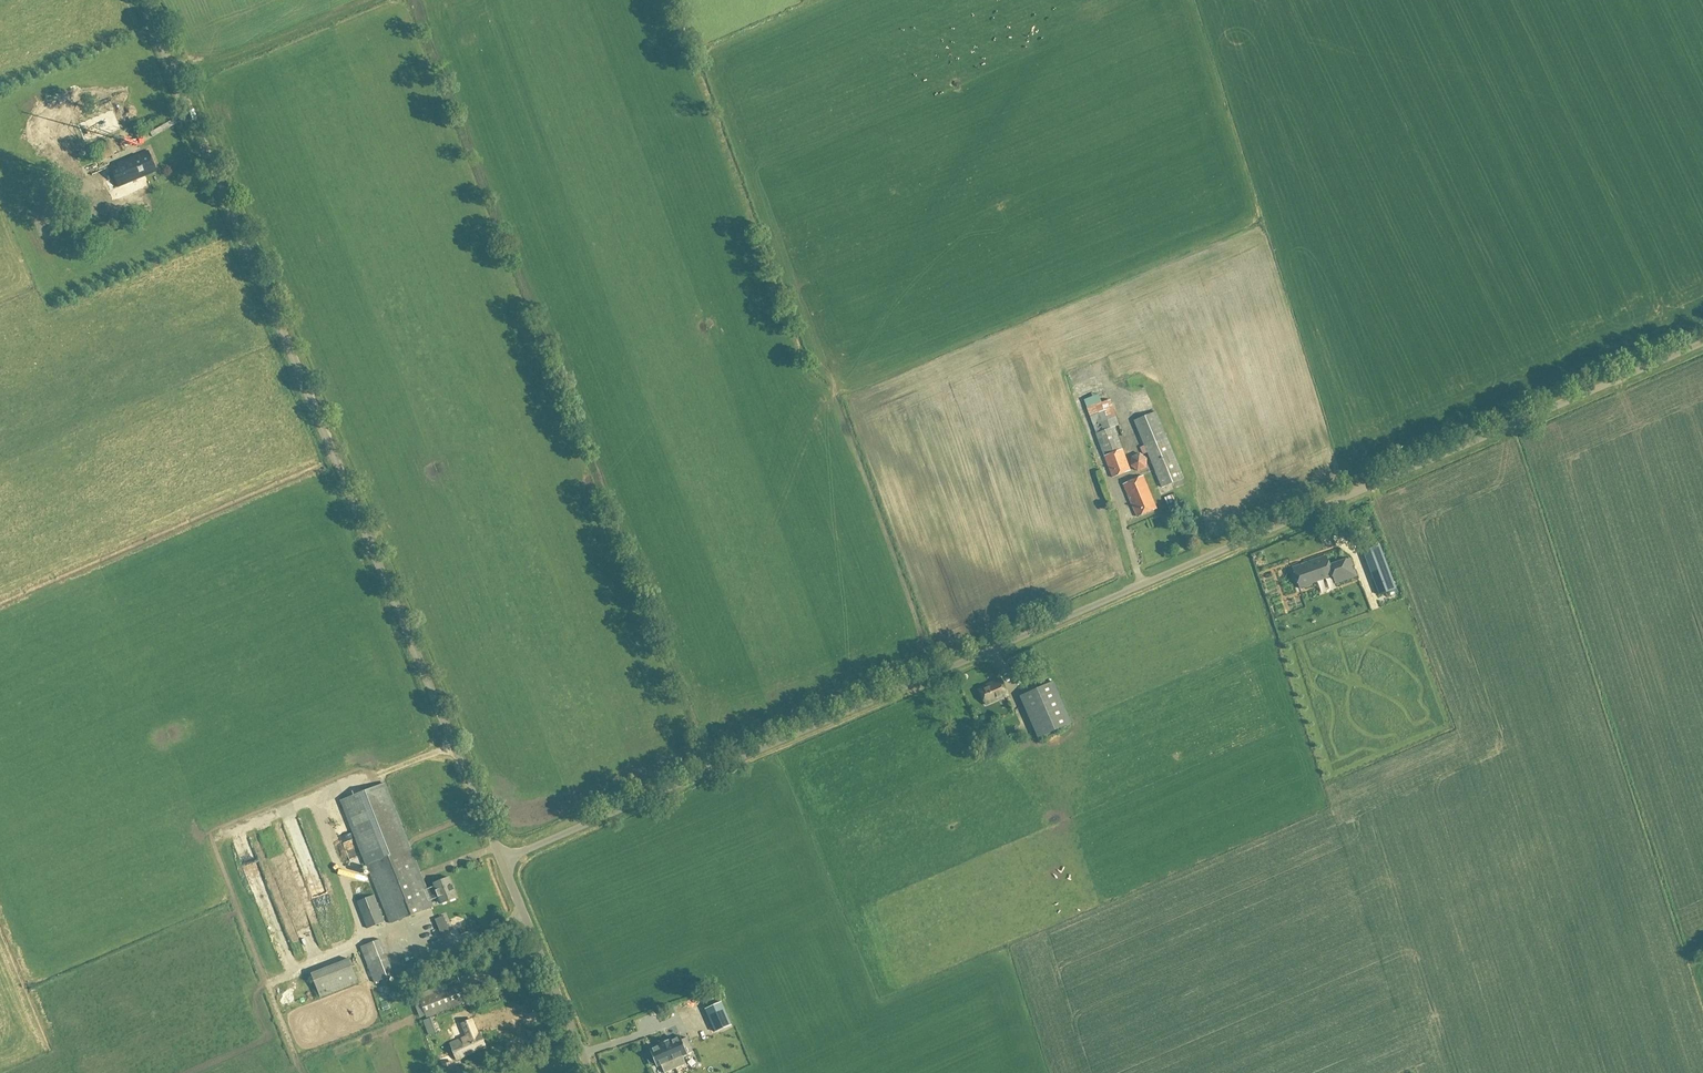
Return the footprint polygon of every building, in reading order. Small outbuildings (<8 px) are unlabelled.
[(119,128),(111,110),(77,125),(84,141),(97,135),(98,137),(119,128)] [(91,147),(97,163),(114,156),(113,153),(117,152),(113,142),(109,143),(108,140),(91,147)] [(74,147),(62,153),(65,160),(78,155),(74,147)] [(147,149),(109,166),(119,188),(156,172),(147,149)] [(71,174),(75,182),(87,176),(83,169),(71,174)] [(1101,403),(1098,394),(1083,400),(1103,456),(1111,478),(1130,471),(1123,449),(1114,427),(1119,425),(1110,400),(1101,403)] [(1156,412),(1133,422),(1161,487),(1183,478),(1156,412)] [(1137,472),(1146,468),(1147,459),(1139,453),(1130,457),(1130,466),(1137,472)] [(1123,484),(1136,517),(1156,509),(1143,476),(1123,484)] [(1176,501),(1172,495),(1164,498),(1168,505),(1176,501)] [(1177,513),(1174,505),(1168,508),(1170,515),(1177,513)] [(1384,556),(1380,545),(1363,551),(1367,562),(1384,556)] [(1350,558),(1328,566),(1325,556),(1292,568),(1300,589),(1310,585),(1333,577),(1334,577),(1336,583),(1356,576),(1350,558)] [(1391,577),(1384,556),(1367,562),(1375,583),(1391,577)] [(1396,589),(1391,577),(1375,583),(1379,595),(1396,589)] [(1372,581),(1351,586),(1354,600),(1375,596),(1372,581)] [(1307,612),(1296,616),(1300,629),(1312,626),(1307,612)] [(1026,672),(1013,677),(1017,686),(1030,680),(1026,672)] [(978,689),(985,705),(1008,695),(1001,679),(978,689)] [(1020,696),(1038,738),(1071,724),(1053,682),(1020,696)] [(426,889),(384,783),(340,801),(389,924),(433,906),(431,901),(439,898),(441,904),(457,898),(449,878),(433,884),(434,886),(426,889)] [(253,824),(255,831),(269,828),(267,820),(253,824)] [(335,840),(350,837),(347,825),(333,828),(335,840)] [(241,849),(248,846),(244,834),(237,836),(241,849)] [(340,840),(345,855),(356,851),(351,837),(340,840)] [(334,921),(312,857),(298,861),(320,925),(334,921)] [(314,945),(286,862),(272,867),(300,950),(314,945)] [(356,902),(367,929),(383,922),(373,895),(356,902)] [(360,947),(374,983),(394,975),(381,939),(360,947)] [(349,959),(311,973),(320,997),(357,983),(349,959)] [(475,980),(470,971),(457,977),(461,987),(475,980)] [(426,1018),(467,1001),(460,984),(448,989),(446,984),(412,998),(414,1003),(413,1003),(419,1018),(425,1015),(426,1018)] [(388,987),(375,987),(375,1006),(388,1006),(388,987)] [(705,1009),(715,1032),(731,1025),(721,1002),(705,1009)] [(389,1033),(401,1027),(396,1016),(383,1022),(389,1033)] [(699,1016),(689,1021),(693,1032),(704,1028),(699,1016)] [(423,1021),(428,1036),(437,1033),(432,1018),(423,1021)] [(468,1035),(449,1042),(456,1059),(486,1048),(479,1032),(478,1032),(476,1028),(477,1028),(474,1019),(467,1021),(471,1029),(466,1031),(468,1035)] [(670,1039),(664,1042),(676,1069),(686,1064),(683,1056),(693,1052),(687,1038),(682,1040),(680,1036),(670,1040),(670,1039)] [(676,1069),(664,1042),(659,1044),(659,1045),(649,1049),(651,1053),(646,1055),(650,1065),(655,1063),(657,1067),(661,1065),(664,1072),(665,1072),(676,1069)] [(441,1068),(443,1072),(461,1072),(460,1069),(457,1071),(454,1072),(451,1064),(441,1068)]
